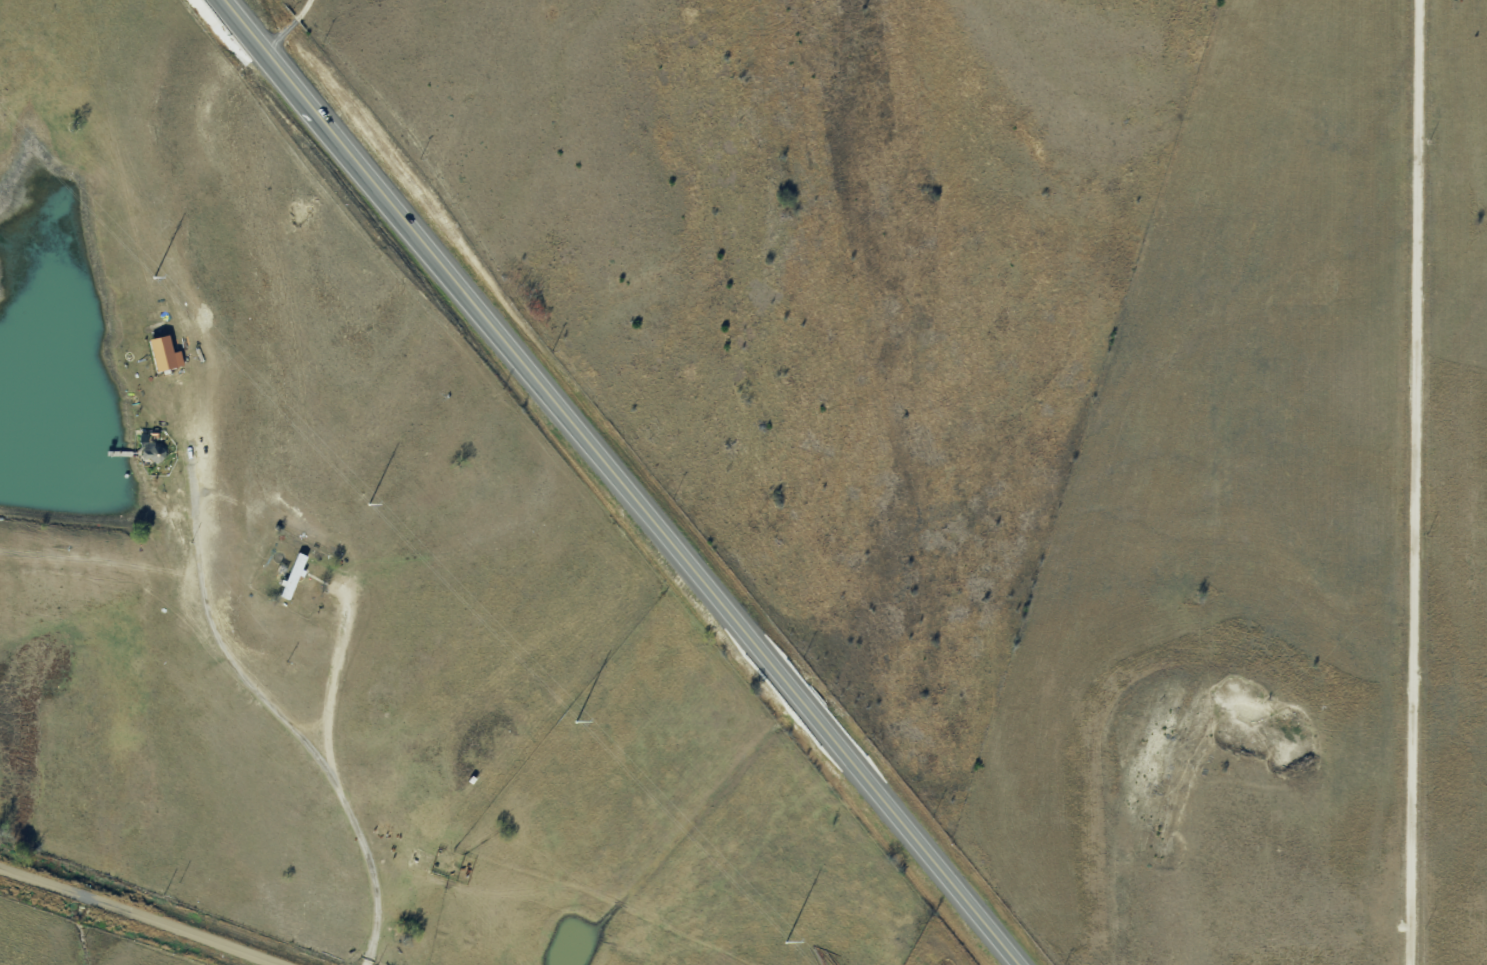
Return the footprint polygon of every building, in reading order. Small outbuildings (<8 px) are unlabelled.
[(281,594),(290,598),(308,556),(299,552),(281,594)]
